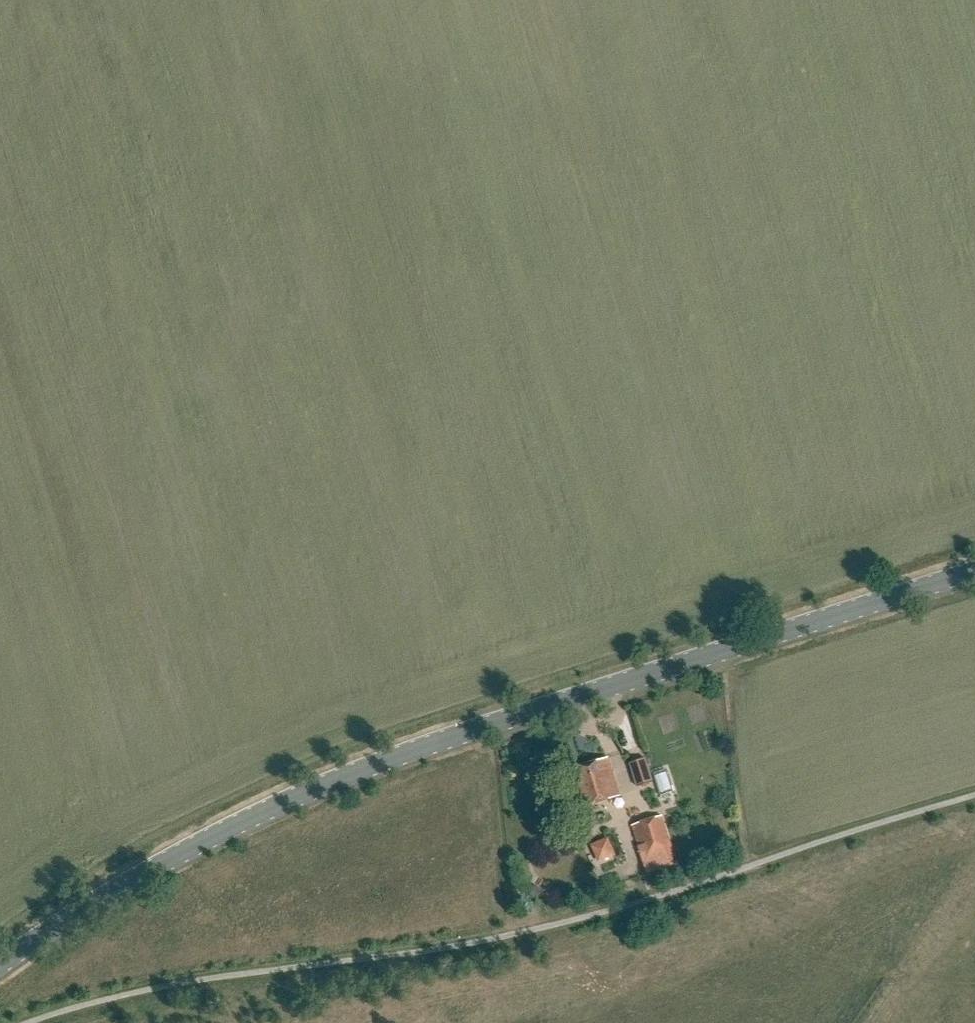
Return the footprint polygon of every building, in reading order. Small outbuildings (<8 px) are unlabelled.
[(633,761),(639,782),(649,779),(643,758),(633,761)] [(583,787),(579,788),(586,809),(622,797),(610,760),(578,770),(583,787)] [(663,817),(632,828),(646,866),(676,855),(663,817)] [(598,863),(616,853),(606,836),(589,846),(598,863)]
